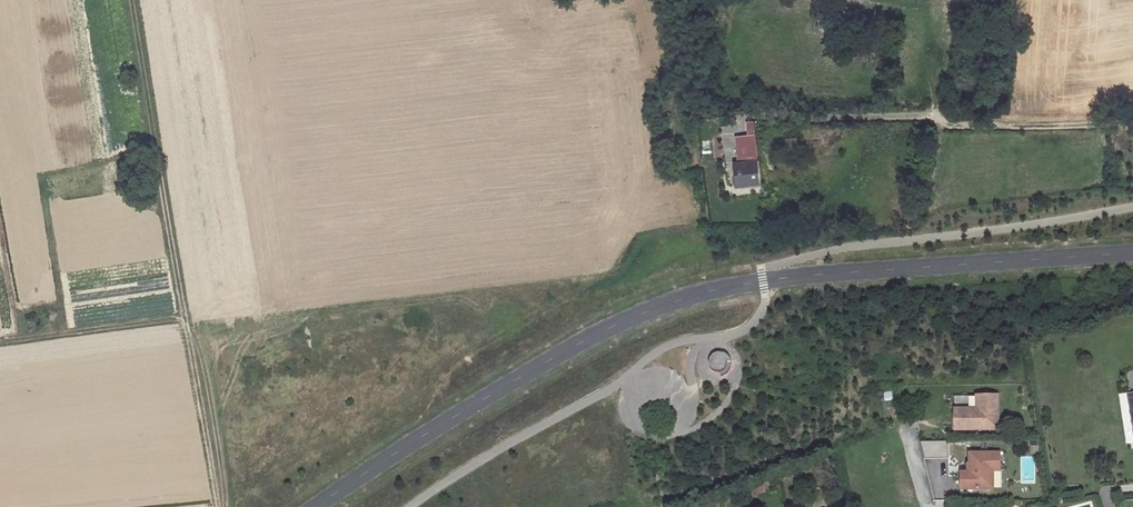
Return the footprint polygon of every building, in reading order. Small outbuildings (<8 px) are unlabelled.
[(736,163),(738,185),(761,183),(755,135),(736,137),(738,163),(736,163)] [(711,362),(720,371),(732,360),(723,351),(711,362)] [(1132,398),(1132,390),(1122,392),(1129,439),(1132,438),(1132,402),(1132,399),(1132,398)] [(965,413),(955,413),(955,430),(974,430),(974,428),(979,427),(979,430),(998,429),(997,396),(977,396),(977,410),(977,411),(973,416),(969,416),(965,413)] [(923,458),(949,457),(948,441),(922,442),(923,458)] [(1001,453),(970,453),(970,472),(961,473),(962,490),(990,489),(990,471),(994,471),(1001,471),(1001,453)]
